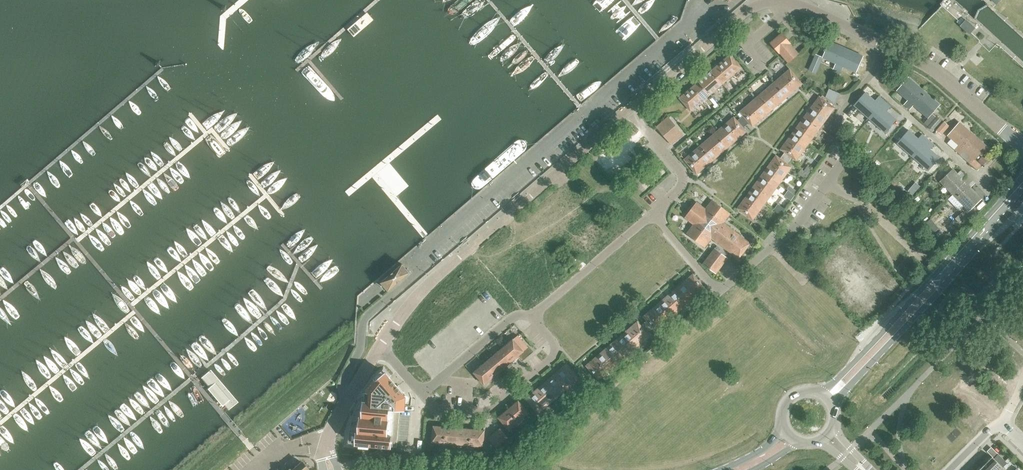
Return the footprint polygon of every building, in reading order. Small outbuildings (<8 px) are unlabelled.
[(960,26),(969,34),(975,28),(965,20),(960,26)] [(833,69),(837,70),(846,49),(829,42),(822,58),(836,63),(833,69)] [(846,49),(837,70),(840,72),(843,66),(856,72),(863,56),(846,49)] [(730,55),(711,71),(722,84),(741,68),(730,55)] [(816,72),(819,65),(811,62),(808,69),(816,72)] [(789,69),(774,83),(786,97),(802,84),(789,69)] [(711,71),(698,82),(709,95),(722,84),(711,71)] [(903,105),(906,107),(922,90),(908,78),(901,85),(901,86),(897,91),(907,100),(903,105)] [(709,95),(698,82),(679,98),(691,111),(709,95)] [(774,83),(755,99),(767,113),(786,97),(774,83)] [(827,94),(838,99),(840,93),(829,89),(827,94)] [(922,90),(906,107),(909,110),(913,105),(928,118),(939,105),(922,90)] [(869,119),(885,102),(878,96),(874,101),(865,92),(853,105),(869,119)] [(827,94),(825,98),(835,105),(838,99),(827,94)] [(819,96),(804,117),(819,129),(835,108),(819,96)] [(718,130),(731,145),(746,132),(742,127),(748,122),(752,126),(767,113),(755,99),(740,112),(743,116),(740,119),(737,121),(734,117),(718,130)] [(891,107),(885,102),(869,119),(885,133),(896,120),(887,111),(891,107)] [(936,116),(927,127),(932,131),(941,120),(936,116)] [(656,127),(671,145),(683,134),(668,117),(656,127)] [(804,117),(792,133),(808,145),(819,129),(804,117)] [(954,149),(957,152),(973,134),(959,122),(947,135),(958,145),(954,149)] [(940,126),(936,130),(941,135),(945,130),(940,126)] [(718,130),(699,146),(712,161),(731,145),(718,130)] [(897,143),(912,157),(928,139),(922,134),(918,139),(908,130),(897,143)] [(776,156),(764,172),(779,183),(791,167),(787,164),(791,157),(796,161),(808,145),(792,133),(780,149),(785,153),(780,159),(776,156)] [(973,134),(957,152),(960,155),(964,150),(975,160),(986,147),(973,134)] [(928,139),(912,157),(928,171),(940,158),(930,149),(934,145),(928,139)] [(712,161),(699,146),(684,160),(696,174),(712,161)] [(982,157),(978,161),(983,166),(987,161),(982,157)] [(975,160),(970,165),(976,170),(981,165),(975,160)] [(940,181),(953,194),(970,178),(967,175),(963,180),(953,169),(940,181)] [(764,172),(749,192),(765,203),(779,183),(764,172)] [(970,178),(953,194),(969,211),(981,199),(968,185),(972,181),(970,178)] [(765,203),(749,192),(737,208),(753,220),(765,203)] [(917,196),(912,201),(915,205),(920,199),(917,196)] [(704,247),(711,238),(738,259),(750,243),(723,223),(730,214),(719,205),(712,201),(705,209),(697,203),(685,218),(694,224),(687,233),(704,247)] [(962,212),(954,219),(959,224),(966,217),(962,212)] [(931,219),(925,224),(933,233),(939,229),(931,219)] [(703,264),(716,274),(728,258),(715,248),(703,264)] [(693,274),(674,290),(686,305),(705,289),(693,274)] [(674,290),(659,303),(671,318),(686,305),(674,290)] [(671,318),(659,303),(643,317),(656,331),(671,318)] [(637,321),(621,335),(634,349),(650,336),(637,321)] [(621,335),(606,348),(619,362),(634,349),(621,335)] [(503,348),(513,360),(523,351),(513,339),(503,348)] [(493,356),(504,368),(513,360),(503,348),(493,356)] [(619,362),(606,348),(586,366),(598,380),(619,362)] [(483,364),(494,376),(504,368),(493,356),(483,364)] [(483,364),(474,373),(484,385),(494,376),(483,364)] [(566,364),(548,380),(545,382),(558,396),(560,394),(578,379),(566,364)] [(377,380),(376,379),(367,389),(365,401),(363,401),(362,417),(360,417),(359,432),(356,432),(355,444),(359,445),(359,448),(369,449),(369,446),(392,447),(395,410),(405,411),(406,401),(408,399),(386,373),(377,380)] [(545,382),(543,384),(525,399),(538,414),(555,399),(558,396),(545,382)] [(508,409),(519,421),(528,413),(518,401),(508,409)] [(508,409),(498,418),(509,430),(519,421),(508,409)] [(445,443),(446,427),(433,426),(432,442),(445,443)] [(457,444),(459,428),(446,427),(445,443),(457,444)] [(470,445),(471,429),(459,428),(457,444),(470,445)] [(470,445),(483,446),(484,430),(471,429),(470,445)] [(984,465),(989,469),(1003,469),(1004,469),(1002,468),(1007,463),(998,454),(994,459),(992,457),(984,465)] [(291,469),(307,469),(301,462),(291,469)]
